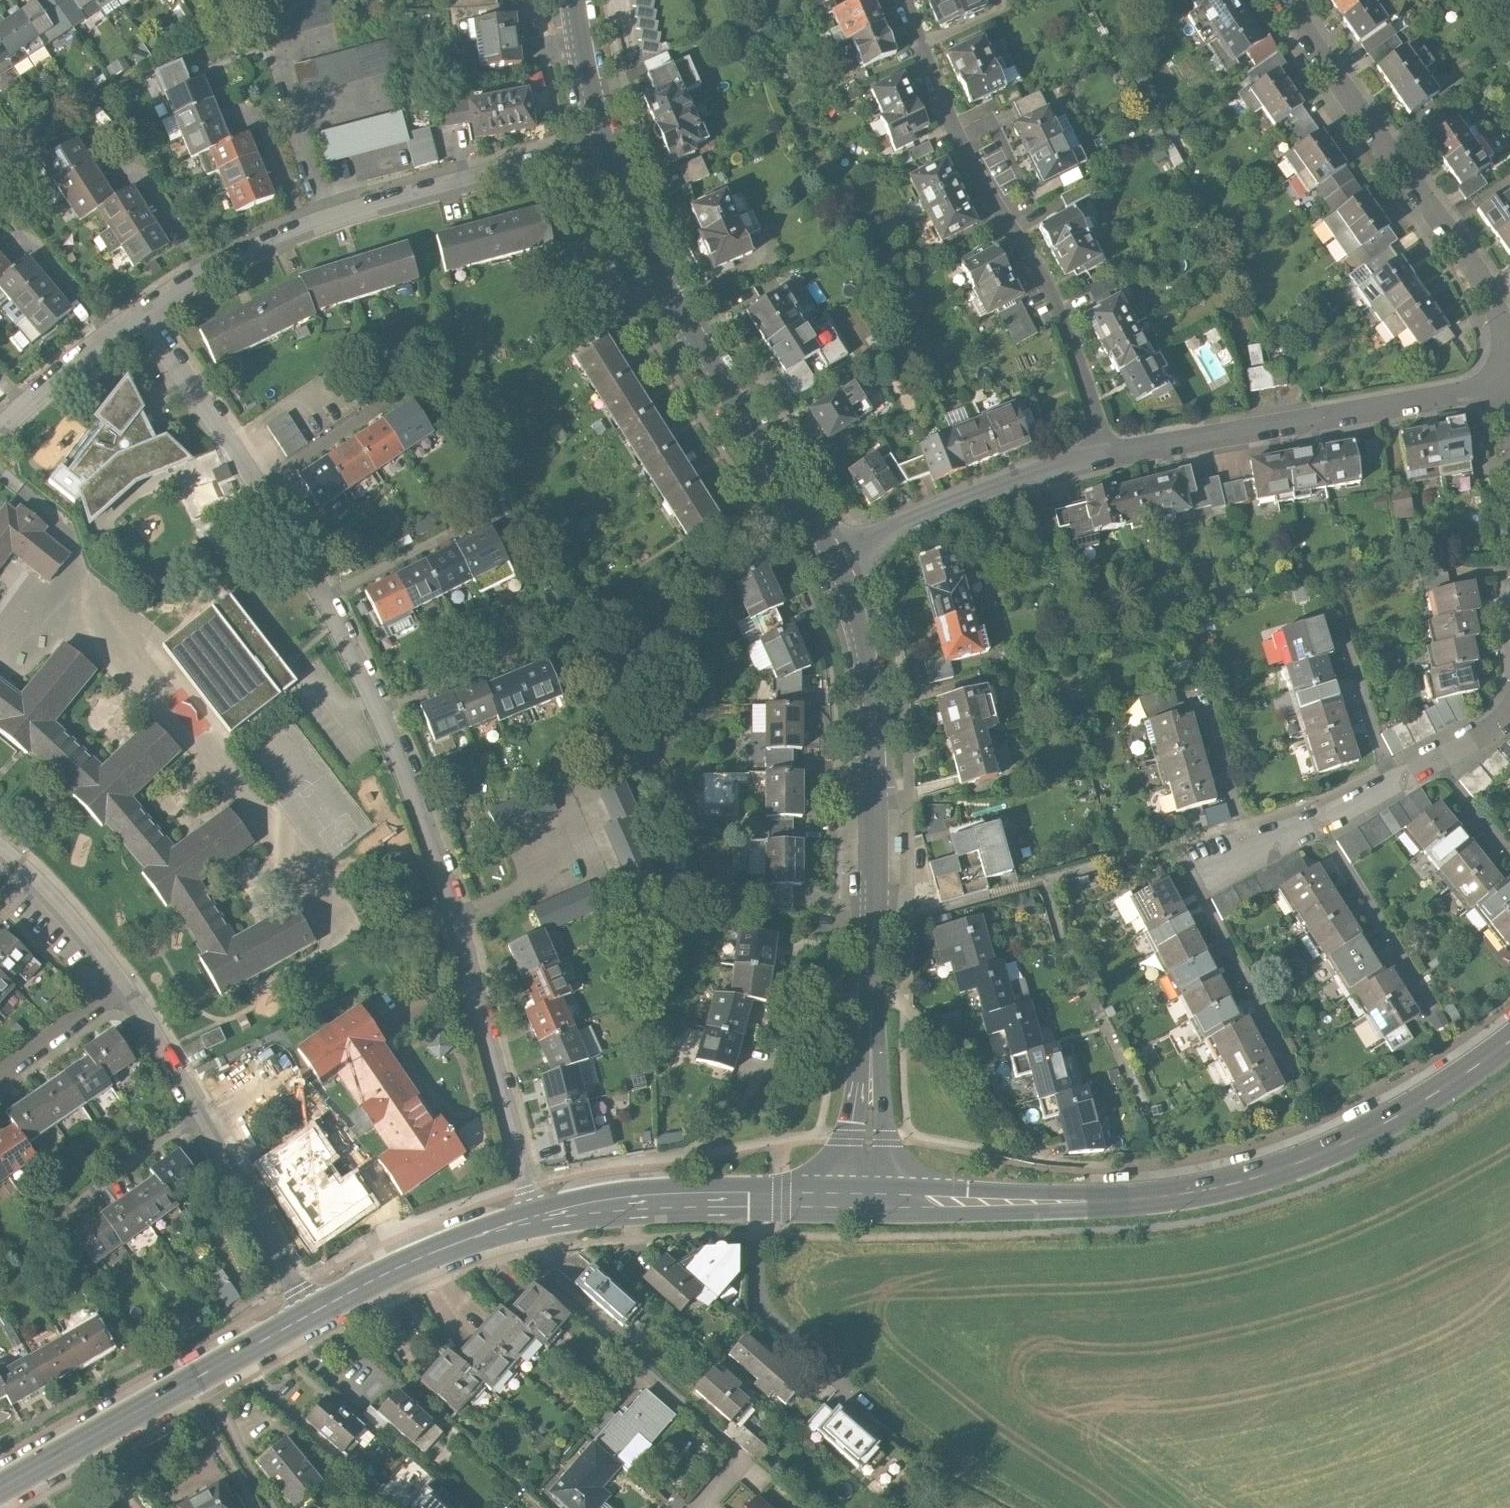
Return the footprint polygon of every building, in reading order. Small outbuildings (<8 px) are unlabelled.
[(32,8),(50,34),(66,24),(49,0),(44,0),(32,8)] [(66,24),(79,15),(69,0),(49,0),(66,24)] [(90,0),(69,0),(79,15),(93,5),(90,0)] [(257,14),(314,0),(253,0),(257,14)] [(491,14),(504,13),(503,3),(503,0),(490,0),(491,14)] [(645,1),(648,1),(646,11),(651,12),(648,22),(654,23),(651,34),(656,35),(654,44),(673,48),(675,39),(672,38),(674,28),(669,27),(672,16),(667,15),(670,4),(666,3),(666,0),(645,0),(645,1)] [(834,8),(848,39),(854,36),(887,21),(878,0),(852,0),(834,8)] [(942,25),(987,4),(986,0),(930,0),(942,25)] [(1221,41),(1253,20),(1240,0),(1206,0),(1197,6),(1221,41)] [(1344,13),(1363,0),(1335,0),(1344,13)] [(1344,13),(1359,36),(1386,18),(1390,16),(1379,0),(1363,0),(1344,13)] [(32,8),(17,18),(35,44),(50,34),(32,8)] [(491,14),(475,15),(480,62),(525,58),(521,11),(504,13),(491,14)] [(20,55),(35,44),(17,18),(2,28),(20,55)] [(1386,18),(1359,36),(1378,63),(1404,45),(1386,18)] [(1268,36),(1265,38),(1253,20),(1221,41),(1233,59),(1245,51),(1257,69),(1279,53),(1268,36)] [(900,48),(887,21),(854,36),(867,64),(900,48)] [(0,29),(0,57),(5,65),(20,55),(2,28),(0,29)] [(948,50),(960,77),(997,60),(985,34),(948,50)] [(1394,86),(1428,63),(1412,40),(1404,45),(1378,63),(1394,86)] [(391,41),(296,67),(304,94),(399,67),(391,41)] [(205,75),(196,51),(156,67),(167,90),(205,75)] [(667,54),(644,64),(650,77),(673,67),(667,54)] [(960,77),(971,103),(1009,87),(997,60),(960,77)] [(1444,87),(1428,63),(1394,86),(1410,110),(1431,95),(1444,87)] [(1249,87),(1262,105),(1290,84),(1277,66),(1249,87)] [(872,82),(885,114),(922,98),(909,67),(872,82)] [(642,91),(659,126),(697,109),(680,73),(642,91)] [(219,109),(205,75),(167,90),(181,124),(219,109)] [(1262,105),(1275,123),(1286,115),(1303,102),(1290,84),(1262,105)] [(536,125),(527,85),(437,106),(441,124),(472,117),(477,138),(536,125)] [(1444,87),(1431,95),(1440,108),(1455,97),(1447,85),(1444,87)] [(922,98),(885,114),(897,142),(934,127),(922,98)] [(1303,142),(1320,130),(1303,102),(1286,115),(1303,142)] [(1049,107),(1020,121),(1034,152),(1064,138),(1049,107)] [(231,137),(219,109),(181,124),(192,153),(209,147),(231,137)] [(659,126),(675,162),(714,144),(697,109),(659,126)] [(1431,134),(1447,157),(1477,135),(1461,113),(1431,134)] [(316,135),(323,160),(407,141),(405,132),(400,114),(316,135)] [(430,126),(405,132),(407,141),(414,166),(439,159),(430,126)] [(209,147),(218,167),(257,151),(249,130),(231,137),(209,147)] [(1293,149),(1305,166),(1332,147),(1320,130),(1303,142),(1293,149)] [(40,155),(53,176),(89,154),(76,133),(40,155)] [(1447,157),(1463,179),(1479,168),(1493,158),(1477,135),(1447,157)] [(1064,138),(1034,152),(1049,183),(1079,169),(1064,138)] [(1305,166),(1317,183),(1323,179),(1344,165),(1332,147),(1305,166)] [(951,149),(911,168),(928,205),(969,186),(951,149)] [(218,167),(227,189),(266,172),(257,151),(218,167)] [(705,153),(681,165),(690,182),(714,171),(705,153)] [(101,175),(89,154),(53,176),(66,197),(101,175)] [(1367,194),(1344,165),(1323,179),(1345,209),(1367,194)] [(1457,183),(1467,197),(1489,182),(1479,168),(1463,179),(1457,183)] [(227,189),(235,210),(274,194),(266,172),(227,189)] [(114,195),(101,175),(66,197),(79,217),(97,206),(114,195)] [(691,199),(705,228),(740,211),(726,182),(691,199)] [(145,203),(133,184),(114,195),(97,206),(109,225),(145,203)] [(985,221),(969,186),(928,205),(945,240),(985,221)] [(1499,230),(1509,222),(1509,186),(1482,206),(1499,230)] [(1345,209),(1339,213),(1350,228),(1377,209),(1367,194),(1345,209)] [(490,217),(438,233),(450,271),(555,239),(543,200),(490,217)] [(156,222),(145,203),(109,225),(120,244),(156,222)] [(1080,206),(1041,226),(1053,250),(1093,230),(1080,206)] [(1377,209),(1350,228),(1360,244),(1388,225),(1377,209)] [(757,247),(740,211),(705,228),(701,230),(700,238),(715,268),(757,247)] [(168,241),(156,222),(120,244),(132,263),(168,241)] [(1509,246),(1509,222),(1499,230),(1509,246)] [(1093,230),(1053,250),(1066,274),(1105,254),(1093,230)] [(302,272),(305,278),(317,309),(421,278),(410,240),(356,256),(302,272)] [(963,263),(976,287),(1013,268),(1000,244),(963,263)] [(0,253),(0,278),(13,268),(0,253)] [(43,272),(28,255),(13,268),(0,278),(0,285),(11,298),(43,272)] [(1403,255),(1373,276),(1385,294),(1415,273),(1403,255)] [(1025,293),(1013,268),(976,287),(988,312),(1025,293)] [(57,290),(43,272),(11,298),(26,316),(57,290)] [(1415,273),(1385,294),(1397,310),(1427,289),(1415,273)] [(253,303),(201,328),(219,364),(319,315),(317,309),(305,278),(253,303)] [(784,289),(747,312),(766,341),(802,318),(784,289)] [(1397,310),(1409,327),(1439,306),(1427,289),(1397,310)] [(57,290),(26,316),(40,333),(72,307),(57,290)] [(1120,298),(1089,314),(1105,343),(1135,327),(1120,298)] [(1439,306),(1409,327),(1420,344),(1450,323),(1439,306)] [(1032,309),(1008,319),(1017,341),(1041,331),(1032,309)] [(802,318),(766,341),(784,370),(821,347),(802,318)] [(1135,327),(1105,343),(1121,372),(1151,356),(1135,327)] [(603,337),(572,357),(595,393),(627,372),(625,369),(603,337)] [(1254,363),(1267,361),(1264,340),(1250,342),(1254,363)] [(1151,356),(1121,372),(1134,398),(1165,382),(1151,356)] [(1286,363),(1250,366),(1252,386),(1288,383),(1286,363)] [(627,372),(595,393),(618,428),(650,407),(648,404),(627,372)] [(107,424),(66,470),(84,482),(80,487),(89,521),(135,480),(191,459),(166,434),(156,438),(139,409),(144,405),(128,376),(97,416),(107,424)] [(841,386),(807,406),(827,440),(860,421),(852,408),(866,400),(856,383),(843,390),(841,386)] [(382,417),(405,450),(432,431),(409,398),(382,417)] [(876,398),(863,406),(870,416),(883,407),(876,398)] [(1020,405),(987,417),(1000,453),(1033,441),(1030,432),(1022,410),(1020,405)] [(650,407),(618,428),(641,463),(673,442),(669,435),(650,407)] [(1030,407),(1022,410),(1030,432),(1039,429),(1030,407)] [(289,411),(266,425),(286,457),(309,443),(289,411)] [(1463,414),(1431,418),(1439,469),(1470,464),(1463,414)] [(354,437),(378,470),(405,450),(382,417),(354,437)] [(987,417),(953,430),(966,465),(1000,453),(987,417)] [(1431,418),(1399,423),(1407,473),(1439,469),(1431,418)] [(923,455),(895,465),(905,480),(929,470),(932,478),(966,465),(953,430),(918,442),(923,455)] [(354,437),(329,455),(352,488),(378,470),(354,437)] [(1358,438),(1322,443),(1328,485),(1365,480),(1358,438)] [(673,442),(641,463),(665,498),(696,477),(692,470),(673,442)] [(1322,443),(1286,449),(1292,491),(1328,485),(1322,443)] [(905,480),(895,465),(884,446),(849,468),(869,502),(905,480)] [(1286,449),(1250,454),(1253,477),(1256,496),(1292,491),(1286,449)] [(326,507),(352,488),(329,455),(302,474),(326,507)] [(1183,472),(1151,478),(1158,517),(1191,511),(1190,507),(1186,483),(1183,472)] [(1222,482),(1221,475),(1186,483),(1190,507),(1226,500),(1222,482)] [(696,477),(665,498),(688,533),(719,513),(716,507),(696,477)] [(1151,478),(1118,485),(1126,524),(1158,517),(1151,478)] [(1249,503),(1244,478),(1222,482),(1226,500),(1228,507),(1249,503)] [(1118,485),(1086,491),(1087,501),(1079,502),(1084,523),(1091,521),(1093,530),(1126,524),(1118,485)] [(10,551),(48,578),(69,549),(42,530),(47,523),(18,502),(14,507),(3,500),(0,505),(0,565),(10,551)] [(1059,528),(1084,523),(1079,502),(1055,507),(1059,528)] [(489,525),(454,543),(472,578),(478,591),(513,574),(489,525)] [(961,542),(924,553),(935,589),(972,577),(961,542)] [(422,560),(441,594),(472,578),(454,543),(422,560)] [(674,561),(693,595),(718,581),(700,547),(674,561)] [(799,600),(782,558),(747,572),(764,615),(799,600)] [(393,575),(412,609),(441,594),(422,560),(393,575)] [(393,575),(364,590),(382,625),(412,609),(393,575)] [(984,614),(972,577),(935,589),(947,626),(984,614)] [(1485,581),(1444,589),(1450,617),(1485,611),(1490,610),(1485,581)] [(230,593),(160,645),(228,734),(297,681),(230,593)] [(1490,635),(1485,611),(1450,617),(1444,619),(1449,643),(1485,636),(1490,635)] [(996,651),(984,614),(947,626),(958,663),(996,651)] [(1332,618),(1294,630),(1304,664),(1337,654),(1343,653),(1332,618)] [(824,657),(805,621),(773,638),(793,674),(815,662),(824,657)] [(1489,661),(1485,636),(1449,643),(1442,645),(1446,669),(1484,662),(1489,661)] [(759,669),(776,664),(768,638),(751,644),(759,669)] [(24,753),(29,750),(75,793),(71,797),(99,827),(105,824),(143,868),(139,871),(164,905),(169,903),(209,955),(200,958),(224,994),(315,943),(294,909),(237,934),(197,883),(258,845),(228,807),(175,843),(134,798),(181,751),(150,721),(101,765),(54,722),(98,669),(60,643),(17,696),(0,684),(0,733),(24,753)] [(926,662),(932,682),(957,673),(951,654),(926,662)] [(1297,667),(1304,693),(1345,681),(1337,654),(1304,664),(1297,667)] [(519,672),(533,708),(565,695),(551,659),(519,672)] [(815,701),(815,662),(793,674),(787,680),(787,692),(791,692),(791,701),(815,701)] [(1490,691),(1484,662),(1446,669),(1442,670),(1448,699),(1456,697),(1475,693),(1490,691)] [(533,708),(519,672),(487,685),(499,715),(501,721),(533,708)] [(457,690),(472,727),(499,715),(487,685),(484,679),(457,690)] [(1352,707),(1345,681),(1304,693),(1312,719),(1352,707)] [(993,684),(950,694),(961,738),(997,730),(1003,728),(993,684)] [(457,690),(423,704),(438,740),(472,727),(457,690)] [(1479,712),(1475,693),(1456,697),(1394,730),(1404,752),(1479,712)] [(791,701),(781,702),(782,749),(806,748),(815,748),(815,701),(791,701)] [(1312,719),(1320,745),(1360,733),(1352,707),(1312,719)] [(1184,713),(1160,720),(1170,755),(1210,744),(1202,715),(1185,720),(1184,713)] [(997,730),(961,738),(972,785),(1008,776),(997,730)] [(1368,759),(1360,733),(1320,745),(1328,771),(1368,759)] [(1217,772),(1210,744),(1170,755),(1178,783),(1217,772)] [(1471,775),(1485,795),(1509,775),(1509,744),(1471,775)] [(806,748),(782,749),(782,769),(806,769),(806,748)] [(652,809),(624,753),(602,763),(630,820),(640,815),(652,809)] [(806,769),(782,769),(782,816),(807,816),(815,816),(815,769),(806,769)] [(1225,800),(1217,772),(1178,783),(1185,811),(1225,800)] [(1446,802),(1433,784),(1347,837),(1361,860),(1420,823),(1446,802)] [(538,786),(486,808),(497,833),(549,811),(538,786)] [(1420,823),(1436,843),(1466,819),(1450,799),(1446,802),(1420,823)] [(667,869),(640,815),(630,820),(619,825),(645,879),(667,869)] [(807,835),(807,816),(782,816),(782,836),(807,835)] [(1011,819),(964,831),(966,839),(969,852),(982,848),(988,875),(1006,870),(1022,866),(1011,819)] [(1482,840),(1466,819),(1436,843),(1452,864),(1482,840)] [(815,835),(807,835),(782,836),(782,882),(806,882),(815,882),(815,835)] [(1452,864),(1469,884),(1499,860),(1482,840),(1452,864)] [(734,844),(733,868),(749,868),(749,844),(734,844)] [(1297,850),(1210,898),(1221,919),(1280,887),(1308,870),(1297,850)] [(1280,887),(1294,908),(1339,880),(1326,859),(1308,870),(1280,887)] [(1499,860),(1469,884),(1485,905),(1490,901),(1509,885),(1509,874),(1499,860)] [(974,892),(968,869),(946,874),(951,898),(974,892)] [(1179,891),(1172,874),(1131,895),(1142,918),(1184,898),(1179,891)] [(1352,901),(1339,880),(1294,908),(1307,930),(1352,901)] [(530,907),(541,932),(546,930),(599,907),(588,881),(530,907)] [(806,905),(806,882),(782,882),(782,905),(806,905)] [(1507,921),(1509,918),(1509,885),(1490,901),(1507,921)] [(1190,911),(1184,898),(1142,918),(1154,942),(1195,922),(1190,911)] [(1307,930),(1320,951),(1365,923),(1352,901),(1307,930)] [(957,946),(963,969),(998,960),(996,952),(985,911),(935,925),(940,944),(955,940),(957,946)] [(1202,935),(1195,922),(1154,942),(1166,966),(1207,945),(1202,935)] [(1379,944),(1365,923),(1320,951),(1334,972),(1379,944)] [(757,927),(749,960),(783,968),(791,936),(757,927)] [(508,945),(521,975),(558,960),(546,930),(541,932),(508,945)] [(6,985),(29,959),(1,933),(0,934),(0,980),(6,985)] [(1392,965),(1379,944),(1334,972),(1347,994),(1354,989),(1392,965)] [(1213,958),(1207,945),(1166,966),(1178,990),(1219,969),(1213,958)] [(959,990),(976,985),(978,991),(984,1013),(1015,1004),(1013,998),(1002,958),(998,960),(963,969),(954,971),(959,990)] [(558,960),(521,975),(533,1006),(561,995),(571,991),(558,960)] [(749,960),(741,992),(765,998),(775,1001),(783,968),(749,960)] [(1354,989),(1369,1013),(1407,989),(1392,965),(1354,989)] [(1224,980),(1219,969),(1178,990),(1190,1013),(1231,993),(1224,980)] [(10,989),(6,985),(0,980),(0,1001),(10,989)] [(741,992),(728,989),(719,1023),(756,1033),(765,998),(741,992)] [(1422,1013),(1407,989),(1369,1013),(1383,1036),(1422,1013)] [(1237,1004),(1231,993),(1190,1013),(1201,1037),(1210,1033),(1243,1017),(1237,1004)] [(540,1040),(575,1025),(561,995),(533,1006),(525,1009),(540,1040)] [(1007,1040),(1011,1057),(1043,1048),(1041,1042),(1030,1000),(1015,1004),(984,1013),(991,1037),(1005,1033),(1007,1040)] [(360,1008),(298,1050),(321,1084),(337,1073),(362,1108),(353,1113),(366,1132),(377,1124),(395,1149),(378,1161),(402,1194),(463,1152),(441,1118),(434,1123),(408,1086),(405,1088),(376,1046),(383,1041),(360,1008)] [(1210,1033),(1222,1057),(1268,1035),(1262,1023),(1255,1010),(1243,1017),(1210,1033)] [(748,1065),(756,1033),(719,1023),(711,1056),(748,1065)] [(575,1025),(540,1040),(554,1071),(578,1065),(577,1061),(589,1056),(575,1025)] [(89,1049),(93,1055),(111,1082),(137,1064),(115,1031),(89,1049)] [(1222,1057),(1235,1082),(1280,1059),(1274,1047),(1268,1035),(1222,1057)] [(1062,1043),(1043,1048),(1011,1057),(1018,1081),(1035,1077),(1037,1082),(1041,1097),(1056,1093),(1075,1088),(1073,1083),(1062,1043)] [(93,1055),(64,1074),(85,1106),(114,1086),(111,1082),(93,1055)] [(1235,1082),(1247,1106),(1292,1084),(1286,1072),(1280,1059),(1235,1082)] [(549,1108),(587,1099),(578,1065),(554,1071),(540,1074),(549,1108)] [(64,1074),(35,1093),(56,1125),(85,1106),(64,1074)] [(1075,1088),(1056,1093),(1041,1097),(1046,1119),(1061,1115),(1063,1121),(1068,1143),(1092,1137),(1103,1134),(1101,1126),(1091,1084),(1075,1088)] [(27,1145),(56,1125),(35,1093),(6,1113),(14,1125),(27,1145)] [(587,1099),(549,1108),(558,1143),(596,1133),(587,1099)] [(0,1135),(0,1164),(10,1179),(38,1161),(27,1145),(14,1125),(0,1135)] [(332,1159),(316,1135),(302,1144),(298,1139),(264,1162),(276,1180),(271,1183),(285,1204),(290,1200),(301,1217),(296,1220),(310,1241),(321,1234),(325,1239),(368,1209),(363,1202),(368,1198),(353,1176),(339,1186),(324,1164),(332,1159)] [(1068,1143),(1071,1154),(1095,1149),(1092,1137),(1068,1143)] [(181,1148),(153,1168),(157,1175),(176,1202),(205,1182),(181,1148)] [(10,1179),(0,1164),(0,1186),(10,1179)] [(130,1195),(151,1225),(179,1205),(176,1202),(157,1175),(130,1195)] [(151,1225),(130,1195),(102,1215),(124,1245),(151,1225)] [(124,1245),(102,1215),(75,1234),(96,1264),(124,1245)] [(705,1247),(676,1263),(703,1287),(693,1298),(706,1307),(713,1298),(717,1300),(744,1267),(748,1262),(739,1253),(738,1246),(727,1246),(726,1245),(725,1244),(724,1243),(723,1242),(721,1242),(719,1242),(718,1243),(717,1243),(716,1245),(715,1247),(705,1247)] [(703,1287),(676,1263),(666,1253),(643,1278),(680,1312),(693,1298),(703,1287)] [(230,1304),(245,1294),(224,1261),(208,1271),(230,1304)] [(623,1324),(641,1305),(592,1262),(575,1281),(623,1324)] [(536,1282),(511,1310),(540,1336),(546,1341),(571,1314),(536,1282)] [(506,1305),(460,1355),(487,1380),(495,1386),(540,1336),(511,1310),(506,1305)] [(94,1321),(61,1340),(77,1368),(110,1349),(94,1321)] [(802,1384),(746,1335),(729,1354),(759,1380),(754,1385),(768,1398),(773,1392),(785,1403),(802,1384)] [(61,1340),(29,1358),(45,1387),(77,1368),(61,1340)] [(453,1349),(424,1380),(459,1411),(487,1380),(460,1355),(453,1349)] [(0,1375),(0,1384),(7,1396),(7,1397),(12,1406),(45,1387),(29,1358),(0,1375)] [(714,1367),(694,1389),(732,1421),(739,1427),(741,1424),(757,1406),(737,1389),(741,1384),(725,1370),(722,1374),(714,1367)] [(399,1389),(378,1413),(389,1422),(413,1444),(432,1424),(434,1421),(399,1389)] [(618,1414),(594,1441),(623,1466),(627,1470),(676,1415),(647,1390),(631,1408),(628,1406),(626,1404),(618,1414)] [(330,1396),(307,1423),(347,1458),(359,1444),(354,1440),(365,1427),(330,1396)] [(825,1403),(801,1430),(816,1444),(824,1436),(859,1467),(860,1466),(868,1473),(887,1453),(878,1445),(881,1442),(838,1403),(832,1410),(825,1403)] [(585,1433),(594,1441),(618,1414),(612,1410),(608,1406),(585,1433)] [(378,1413),(371,1407),(363,1415),(381,1431),(389,1422),(378,1413)] [(732,1421),(723,1431),(758,1462),(769,1449),(741,1424),(739,1427),(732,1421)] [(442,1433),(432,1424),(413,1444),(424,1454),(442,1433)] [(256,1461),(294,1507),(326,1483),(287,1435),(256,1461)] [(549,1492),(567,1507),(611,1507),(605,1502),(612,1494),(604,1487),(605,1486),(614,1476),(623,1466),(594,1441),(549,1492)] [(425,1487),(449,1507),(455,1507),(460,1502),(433,1478),(425,1487)] [(177,1506),(178,1507),(231,1507),(226,1498),(217,1483),(177,1506)] [(425,1487),(407,1507),(449,1507),(425,1487)] [(665,1503),(671,1507),(682,1507),(687,1502),(675,1491),(665,1503)] [(226,1498),(231,1507),(245,1507),(236,1492),(226,1498)] [(757,1494),(755,1497),(746,1507),(773,1507),(757,1494)]
